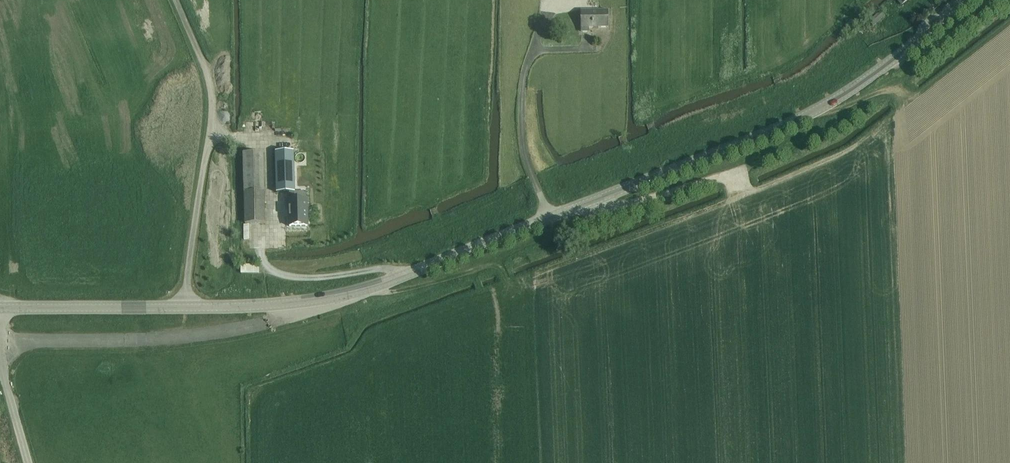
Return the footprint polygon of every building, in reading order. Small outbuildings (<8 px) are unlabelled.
[(607,10),(581,11),(581,31),(583,31),(588,31),(589,28),(607,27),(607,10)] [(873,26),(885,16),(880,10),(868,21),(873,26)] [(263,152),(243,153),(245,223),(265,223),(263,152)] [(291,152),(275,152),(276,193),(277,193),(290,192),(292,192),(294,192),(295,192),(294,156),(294,154),(294,152),(291,152)] [(290,200),(289,200),(290,220),(290,225),(307,225),(307,219),(307,205),(306,200),(301,200),(294,200),(294,192),(292,192),(290,192),(290,200)] [(250,265),(241,265),(241,274),(250,274),(259,274),(259,273),(259,265),(250,265)]
